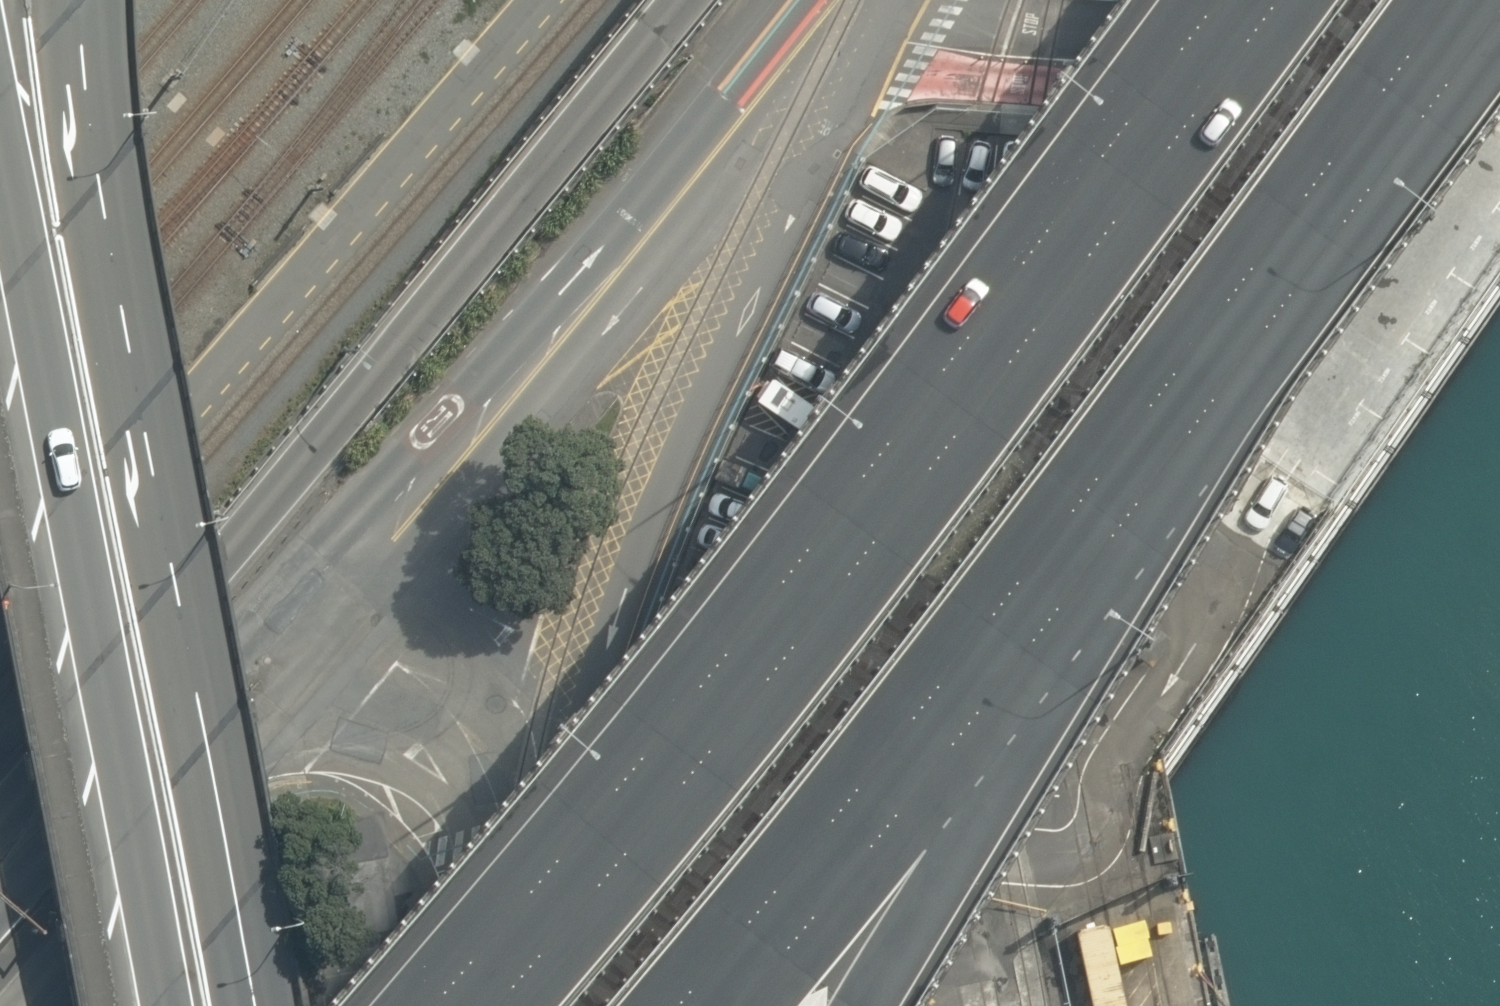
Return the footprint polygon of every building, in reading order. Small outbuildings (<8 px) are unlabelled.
[(1098,71),(988,61),(984,101),(1095,111),(1098,71)]
